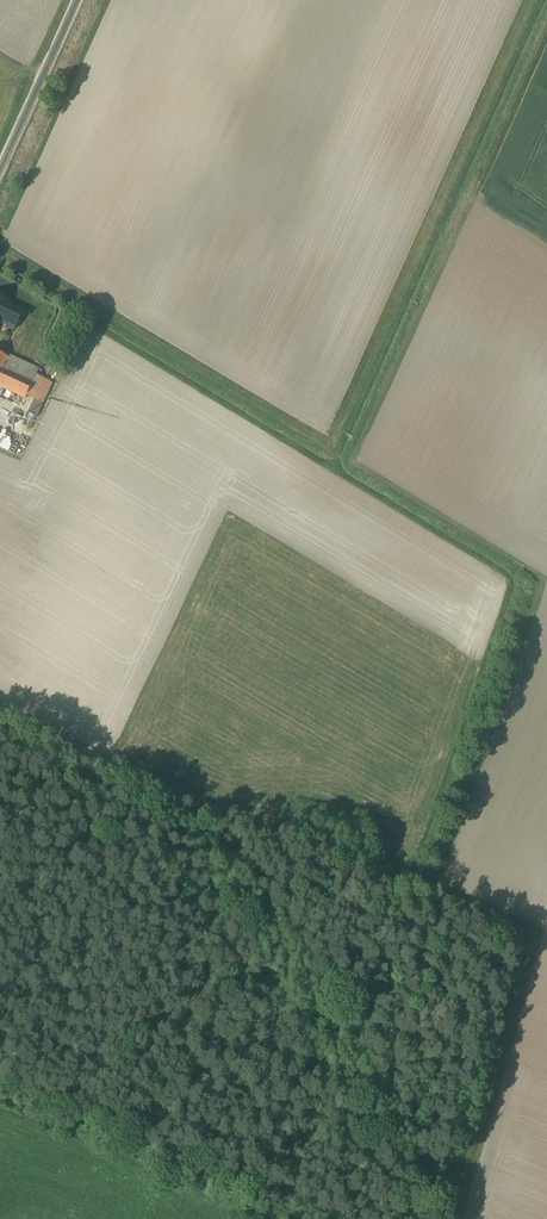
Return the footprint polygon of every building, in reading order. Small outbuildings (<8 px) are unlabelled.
[(0,300),(0,321),(14,328),(22,312),(7,305),(7,304),(0,300)] [(0,354),(0,392),(2,388),(25,399),(43,407),(54,383),(36,375),(39,370),(9,356),(8,358),(0,354)]
